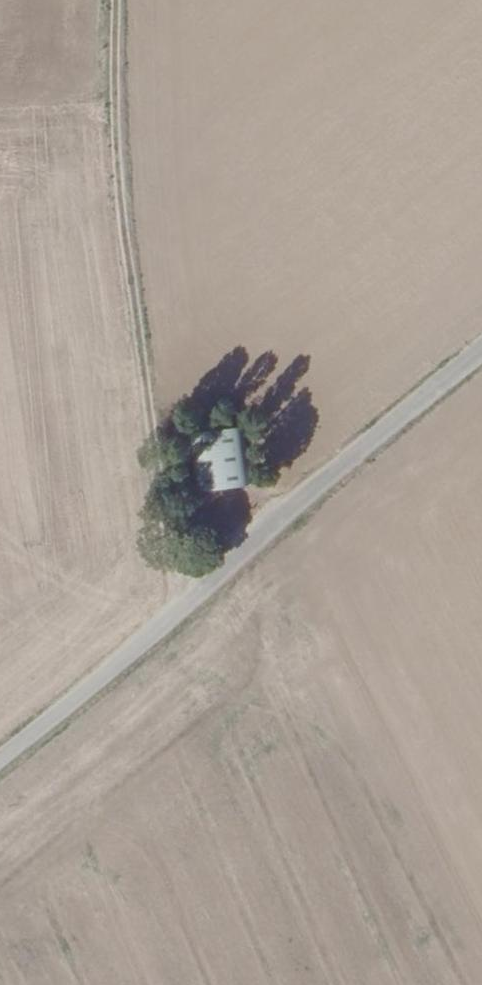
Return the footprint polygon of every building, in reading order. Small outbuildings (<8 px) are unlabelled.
[(245,429),(185,434),(190,494),(252,486),(245,429)]
